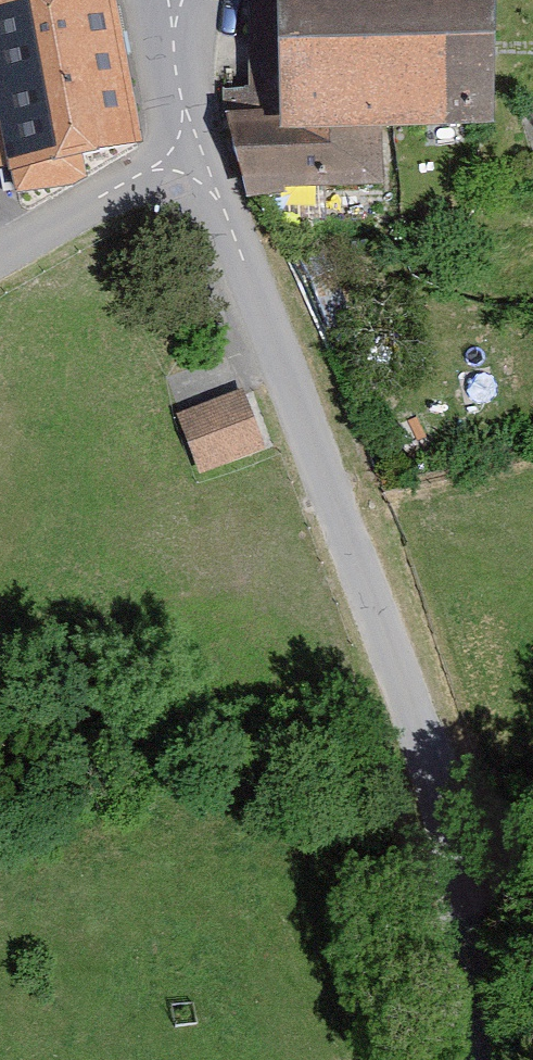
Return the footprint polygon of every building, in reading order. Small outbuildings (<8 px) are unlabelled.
[(4,188),(149,158),(116,0),(0,0),(0,168),(4,188)] [(278,116),(227,119),(248,208),(385,189),(383,139),(491,136),(488,0),(273,0),(278,116)] [(264,457),(240,395),(179,419),(203,480),(264,457)]
